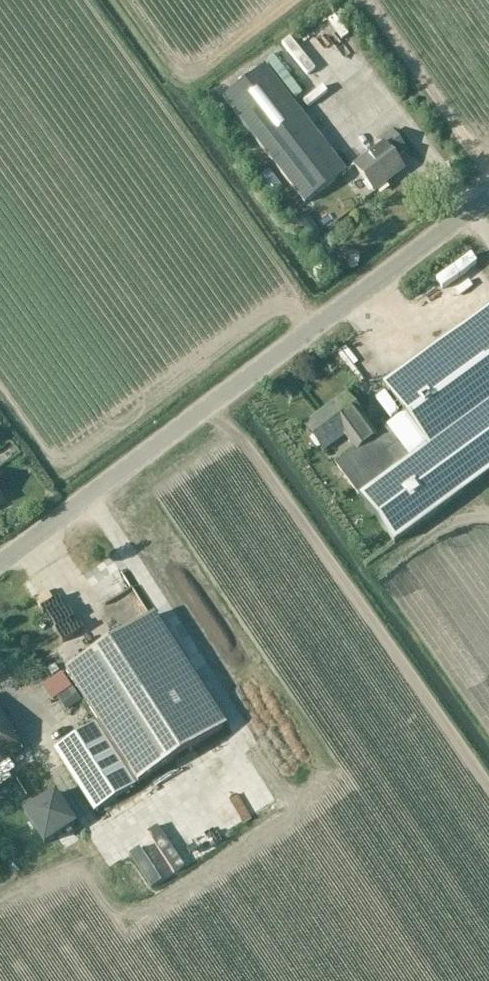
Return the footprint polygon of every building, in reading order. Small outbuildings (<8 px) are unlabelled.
[(290,64),(305,52),(290,34),(275,46),(290,64)] [(305,205),(348,173),(266,66),(223,99),(305,205)] [(391,131),(378,141),(381,146),(354,166),(375,193),(389,182),(388,180),(403,169),(396,160),(407,151),(391,131)] [(314,225),(307,231),(313,239),(320,233),(314,225)] [(365,420),(347,395),(304,426),(322,451),(345,434),(357,450),(337,465),(359,496),(411,458),(412,459),(428,447),(429,449),(488,405),(488,315),(386,390),(404,415),(376,436),(364,420),(365,420)] [(360,497),(394,544),(463,494),(488,474),(488,405),(429,449),(428,447),(412,459),(360,497)] [(99,722),(55,750),(94,813),(139,784),(193,868),(277,814),(223,730),(151,617),(66,672),(99,722)] [(0,706),(0,766),(25,750),(15,736),(18,734),(0,706)] [(59,794),(29,814),(50,844),(80,823),(59,794)]
